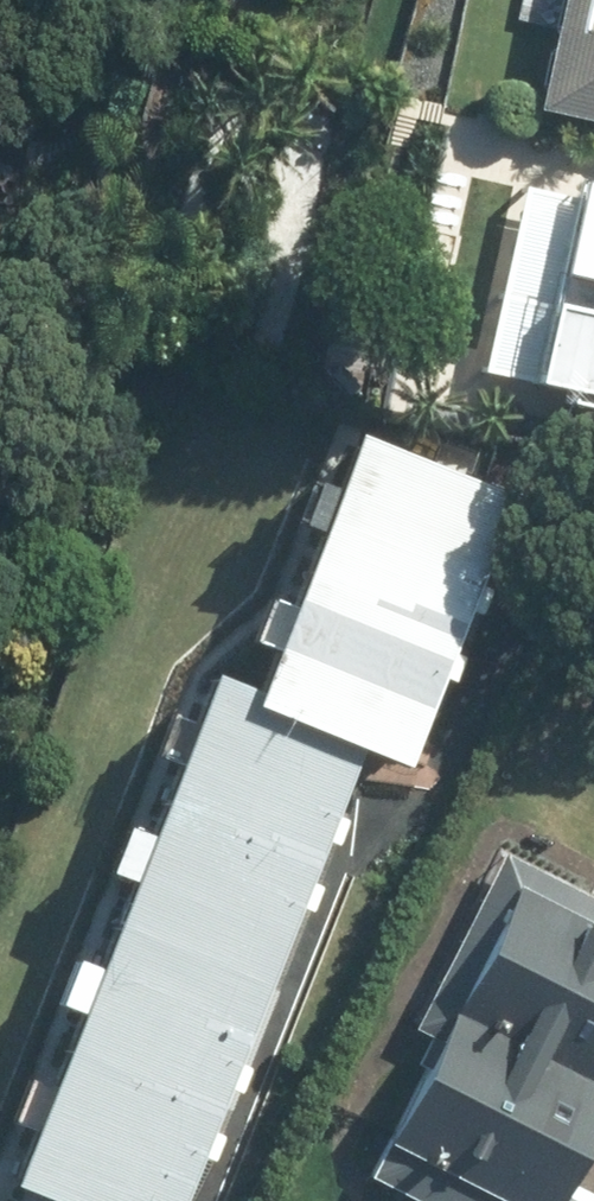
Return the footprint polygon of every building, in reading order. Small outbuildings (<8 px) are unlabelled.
[(525,109),(593,124),(593,0),(550,0),(525,109)] [(474,371),(556,389),(553,403),(593,412),(593,200),(516,183),(474,371)] [(338,428),(311,497),(472,561),(499,493),(338,428)] [(311,497),(283,565),(445,629),(472,561),(311,497)] [(283,565),(255,632),(417,697),(445,629),(283,565)] [(255,632),(228,700),(346,748),(390,766),(417,697),(255,632)] [(321,810),(346,748),(228,700),(189,685),(164,747),(321,810)] [(296,872),(321,810),(164,747),(139,809),(296,872)] [(271,934),(296,872),(139,809),(115,871),(271,934)] [(593,1125),(593,881),(501,838),(420,1013),(440,1022),(373,1165),(451,1200),(584,1200),(587,1195),(566,1185),(593,1125)] [(246,995),(271,934),(115,871),(90,933),(246,995)] [(222,1057),(246,995),(90,933),(65,995),(222,1057)] [(197,1119),(222,1057),(65,995),(40,1057),(197,1119)] [(172,1181),(197,1119),(40,1057),(15,1119),(172,1181)] [(172,1181),(15,1119),(0,1157),(0,1185),(41,1200),(164,1200),(172,1181)]
